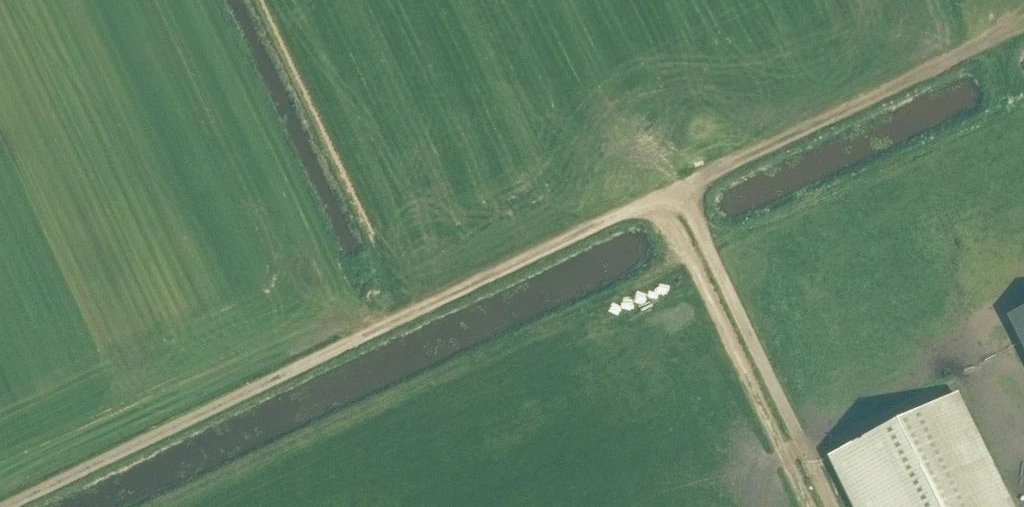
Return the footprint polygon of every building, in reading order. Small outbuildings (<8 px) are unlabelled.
[(1007,317),(1023,350),(1023,308),(1007,317)] [(957,396),(829,458),(853,506),(1011,506),(957,396)]
